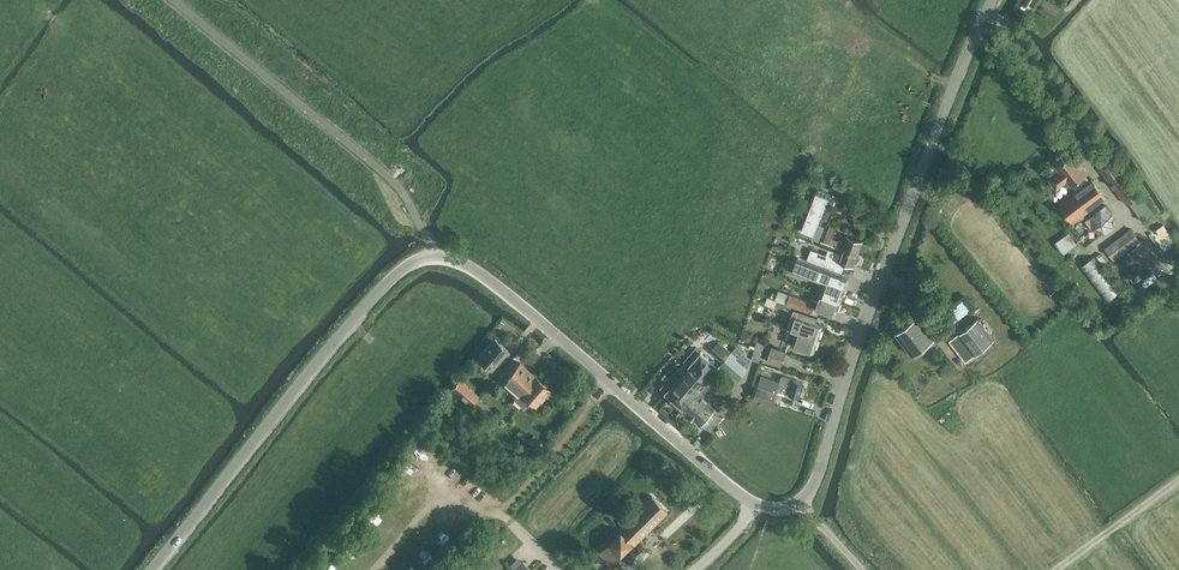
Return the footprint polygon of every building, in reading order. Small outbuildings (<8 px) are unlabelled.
[(1107,197),(1092,177),(1090,179),(1085,173),(1088,171),(1073,152),(1056,165),(1060,171),(1049,178),(1057,188),(1064,182),(1073,193),(1059,204),(1073,223),(1107,197)] [(1127,204),(1143,191),(1115,157),(1100,169),(1127,204)] [(829,195),(830,192),(818,188),(802,231),(813,235),(812,237),(819,240),(823,229),(817,227),(820,220),(825,222),(835,197),(829,195)] [(1103,204),(1086,219),(1100,234),(1116,218),(1103,204)] [(847,235),(844,242),(832,238),(836,227),(829,225),(823,240),(826,242),(859,253),(863,241),(847,235)] [(1155,232),(1160,238),(1167,233),(1162,227),(1155,232)] [(1131,228),(1105,248),(1095,255),(1106,269),(1116,262),(1114,260),(1141,240),(1131,228)] [(1072,247),(1077,243),(1069,232),(1055,243),(1062,252),(1068,248),(1070,250),(1073,248),(1072,247)] [(826,242),(823,240),(821,240),(818,246),(828,250),(827,254),(811,248),(807,259),(841,273),(845,262),(854,266),(859,253),(826,242)] [(795,265),(794,268),(793,271),(824,283),(820,294),(823,295),(840,301),(847,283),(844,282),(846,279),(841,277),(842,275),(840,275),(841,273),(807,259),(798,256),(789,252),(785,262),(795,265)] [(1107,301),(1120,289),(1094,256),(1081,267),(1107,301)] [(775,300),(786,304),(809,313),(809,312),(818,316),(820,309),(816,307),(812,306),(813,303),(778,290),(775,300)] [(840,301),(823,295),(820,294),(816,307),(820,309),(835,315),(840,301)] [(786,304),(767,297),(765,304),(775,308),(775,307),(778,308),(779,306),(785,308),(786,304)] [(819,325),(815,324),(818,317),(794,309),(787,328),(790,329),(815,338),(819,325)] [(967,360),(995,337),(978,316),(950,339),(967,360)] [(913,353),(934,336),(918,317),(897,333),(913,353)] [(811,350),(815,338),(790,329),(786,340),(795,344),(795,345),(796,345),(795,349),(802,351),(803,348),(811,350)] [(509,351),(495,339),(478,358),(492,370),(509,351)] [(714,346),(727,357),(722,363),(740,378),(749,368),(738,357),(745,348),(738,342),(732,350),(720,339),(714,346)] [(759,362),(765,344),(757,341),(751,359),(759,362)] [(781,367),(786,351),(772,345),(766,361),(781,367)] [(684,409),(684,408),(720,367),(696,346),(684,359),(689,364),(682,372),(677,368),(660,388),(684,409)] [(722,361),(726,357),(715,348),(711,352),(722,361)] [(522,406),(528,399),(536,406),(550,389),(520,362),(503,382),(517,395),(514,399),(522,406)] [(758,383),(770,387),(776,368),(764,364),(758,383)] [(782,375),(777,388),(799,396),(803,383),(793,379),(782,375)] [(478,395),(460,380),(452,388),(470,404),(478,395)] [(778,391),(758,385),(758,384),(754,397),(773,405),(778,391)] [(702,389),(699,392),(684,408),(701,423),(708,415),(712,418),(720,409),(716,406),(707,398),(710,396),(702,389)] [(533,434),(531,437),(521,429),(517,433),(535,449),(542,441),(533,434)] [(668,511),(652,495),(618,529),(620,530),(599,552),(602,555),(592,565),(597,569),(608,569),(613,565),(611,564),(632,542),(634,544),(668,511)] [(523,562),(515,569),(531,569),(523,562)]
